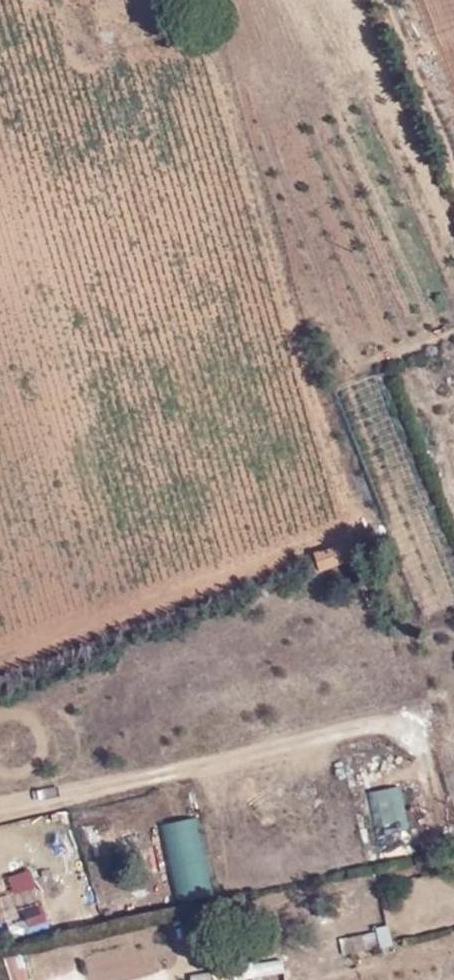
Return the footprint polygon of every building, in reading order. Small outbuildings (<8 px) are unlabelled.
[(432,39),(453,31),(453,0),(418,0),(432,39)] [(321,571),(369,553),(363,538),(315,555),(321,571)] [(369,577),(359,580),(363,589),(372,585),(369,577)] [(403,841),(400,787),(365,789),(368,843),(403,841)] [(159,822),(170,901),(207,895),(196,817),(159,822)] [(347,924),(347,946),(390,945),(389,923),(347,924)] [(103,979),(132,979),(147,974),(129,928),(89,944),(103,979)] [(7,953),(9,979),(27,979),(26,952),(7,953)] [(237,963),(239,979),(283,972),(281,956),(237,963)] [(189,975),(189,979),(231,979),(230,972),(189,975)]
